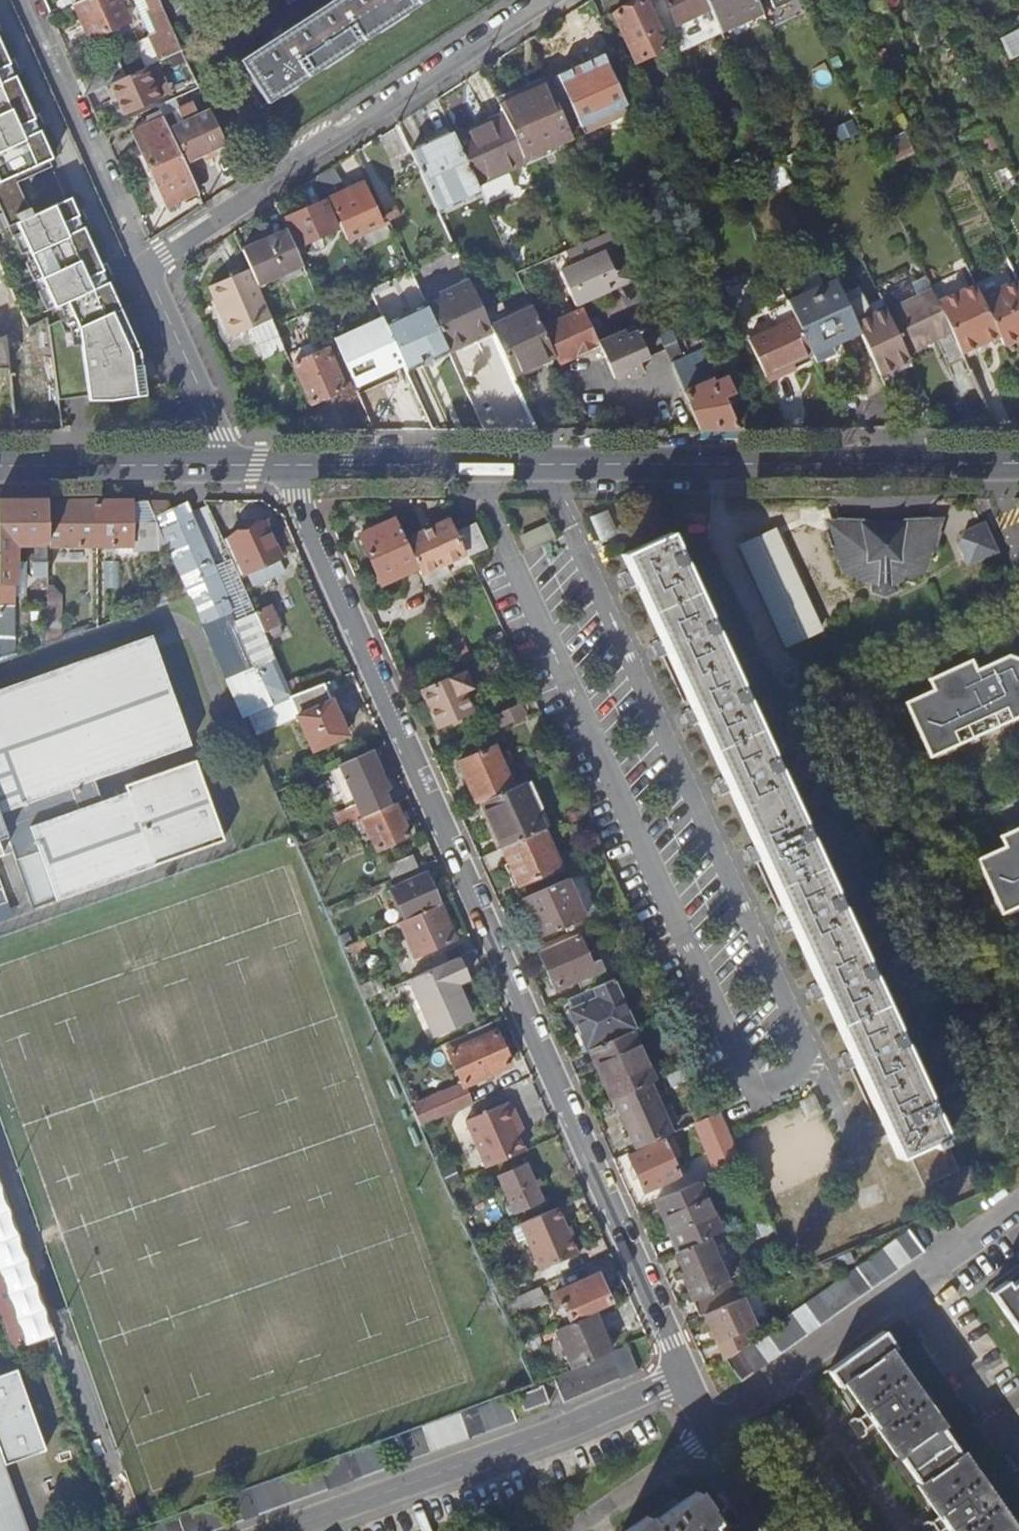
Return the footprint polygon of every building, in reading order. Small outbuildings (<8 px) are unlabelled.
[(73,5),(88,39),(128,21),(118,0),(83,0),(73,5)] [(149,36),(157,32),(143,0),(132,0),(149,36)] [(180,52),(156,0),(143,0),(157,32),(149,36),(148,37),(159,62),(180,52)] [(426,0),(334,0),(238,62),(266,104),(426,0)] [(649,0),(645,0),(615,14),(637,62),(670,47),(649,0)] [(711,11),(706,0),(665,0),(676,26),(711,11)] [(762,13),(756,0),(706,0),(711,11),(721,32),(762,13)] [(870,1),(878,19),(890,13),(884,0),(872,0),(870,1)] [(9,65),(0,47),(0,69),(9,65)] [(603,56),(579,66),(581,71),(560,81),(580,125),(625,105),(603,56)] [(14,77),(9,65),(0,69),(0,83),(14,77)] [(581,71),(579,66),(557,76),(560,81),(581,71)] [(114,82),(109,85),(123,117),(159,100),(154,89),(152,83),(145,68),(114,82)] [(81,82),(87,95),(109,85),(114,82),(108,69),(81,82)] [(518,149),(566,128),(542,75),(495,97),(504,117),(518,149)] [(58,402),(87,398),(88,402),(109,402),(132,399),(131,391),(141,390),(144,389),(139,355),(107,284),(76,298),(71,287),(102,272),(82,229),(51,243),(46,231),(77,217),(69,199),(31,216),(16,184),(51,168),(48,161),(51,160),(38,132),(7,146),(2,134),(33,120),(14,77),(0,83),(0,211),(8,228),(16,225),(54,309),(66,304),(71,316),(47,327),(58,402)] [(224,145),(208,112),(199,117),(192,102),(175,110),(182,124),(172,129),(187,162),(224,145)] [(476,185),(525,163),(518,149),(504,117),(455,139),(476,185)] [(197,193),(162,119),(131,134),(165,208),(197,193)] [(7,146),(38,132),(33,120),(2,134),(7,146)] [(480,193),(476,185),(455,139),(452,132),(410,153),(437,211),(480,193)] [(334,167),(318,177),(328,200),(331,198),(342,222),(339,223),(346,239),(381,224),(373,206),(363,184),(350,190),(347,185),(334,167)] [(360,179),(347,185),(350,190),(363,184),(360,179)] [(338,229),(325,201),(286,219),(298,246),(338,229)] [(285,203),(277,207),(280,215),(288,212),(285,203)] [(388,220),(380,203),(373,206),(381,224),(388,221),(388,220)] [(703,204),(691,209),(696,220),(708,214),(703,204)] [(51,243),(82,229),(77,217),(46,231),(51,243)] [(257,283),(302,265),(287,230),(242,250),(250,270),(257,283)] [(607,283),(630,273),(612,231),(565,252),(571,265),(559,271),(575,307),(610,291),(607,283)] [(359,265),(367,285),(373,282),(364,263),(359,265)] [(231,338),(272,319),(257,283),(250,270),(209,288),(231,338)] [(76,298),(107,284),(102,272),(71,287),(76,298)] [(1004,344),(1018,337),(1018,284),(1017,280),(1009,285),(1002,272),(976,284),(985,304),(1000,336),(1004,344)] [(617,288),(634,281),(630,273),(607,283),(610,291),(617,288)] [(858,329),(855,321),(835,279),(787,301),(795,319),(812,356),(848,340),(846,335),(858,329)] [(425,302),(448,353),(493,333),(491,329),(470,281),(425,302)] [(985,304),(976,284),(938,302),(952,334),(961,353),(975,347),(1000,336),(985,304)] [(849,289),(856,314),(870,310),(862,285),(849,289)] [(952,334),(938,302),(933,291),(887,311),(907,354),(952,334)] [(879,375),(909,359),(907,354),(887,311),(885,307),(855,321),(858,329),(861,334),(879,375)] [(493,333),(513,375),(555,357),(542,329),(539,322),(533,310),(491,329),(493,333)] [(555,357),(559,366),(600,347),(615,380),(627,375),(630,380),(643,373),(641,368),(639,363),(649,359),(635,328),(598,344),(583,310),(542,329),(555,357)] [(788,367),(812,357),(812,356),(795,319),(775,327),(782,343),(754,356),(764,379),(788,367)] [(655,328),(675,374),(684,371),(679,361),(684,358),(672,331),(668,333),(664,324),(655,328)] [(848,340),(861,334),(858,329),(846,335),(848,340)] [(978,353),(975,347),(961,353),(963,359),(978,353)] [(345,389),(328,350),(294,365),(311,404),(345,389)] [(641,368),(651,364),(649,359),(639,363),(641,368)] [(764,379),(767,384),(791,373),(788,367),(764,379)] [(687,400),(700,430),(738,430),(724,399),(734,394),(728,381),(722,380),(718,383),(713,386),(711,382),(684,394),(687,400)] [(145,397),(144,389),(141,390),(131,391),(132,399),(145,397)] [(45,547),(96,547),(96,501),(45,502),(45,547)] [(96,501),(96,547),(131,547),(131,502),(96,501)] [(137,525),(156,525),(146,501),(137,502),(137,525)] [(46,579),(45,547),(45,502),(0,502),(0,638),(13,638),(13,545),(26,545),(26,558),(32,563),(31,578),(46,579)] [(155,516),(166,540),(198,527),(186,502),(155,516)] [(863,520),(857,520),(857,525),(860,525),(859,566),(857,566),(857,572),(864,572),(864,570),(870,570),(870,593),(883,599),(897,593),(898,570),(904,570),(904,572),(909,572),(909,566),(907,566),(907,526),(909,526),(909,520),(904,520),(904,522),(863,522),(863,520)] [(405,540),(396,521),(359,536),(381,584),(417,567),(405,540)] [(405,540),(417,567),(421,575),(446,564),(464,556),(449,521),(429,529),(425,531),(405,540)] [(959,548),(967,567),(1000,552),(985,521),(966,530),(959,548)] [(265,524),(229,539),(245,577),(282,561),(265,524)] [(485,548),(476,526),(460,532),(470,555),(485,548)] [(546,526),(520,537),(527,551),(553,539),(546,526)] [(198,527),(166,540),(199,613),(230,600),(198,527)] [(774,532),(740,547),(786,646),(819,632),(774,532)] [(669,535),(621,557),(896,1158),(907,1152),(922,1188),(958,1172),(942,1137),(943,1137),(669,535)] [(446,564),(421,575),(425,585),(450,574),(446,564)] [(255,613),(264,633),(279,626),(270,607),(255,613)] [(153,636),(0,689),(0,855),(11,850),(32,908),(153,867),(153,866),(223,842),(196,762),(125,787),(127,793),(102,802),(94,780),(192,746),(153,636)] [(452,646),(463,667),(472,663),(462,641),(452,646)] [(907,705),(931,758),(1018,718),(1018,662),(1009,659),(977,674),(972,664),(930,682),(935,692),(907,705)] [(226,683),(242,719),(248,717),(272,706),(256,670),(226,683)] [(453,722),(458,720),(473,712),(465,693),(473,690),(466,673),(422,693),(438,729),(453,722)] [(329,681),(332,689),(337,687),(334,679),(329,681)] [(299,718),(314,751),(347,735),(332,703),(337,701),(332,689),(329,681),(292,697),(290,698),(299,718)] [(272,706),(248,717),(257,737),(299,718),(290,698),(272,706)] [(495,714),(501,728),(524,717),(518,704),(495,714)] [(478,804),(482,802),(514,788),(496,747),(460,763),(478,804)] [(335,814),(341,828),(358,820),(390,806),(384,792),(388,790),(371,751),(339,765),(348,784),(357,780),(359,786),(352,789),(359,804),(335,814)] [(543,830),(523,784),(514,788),(482,802),(503,848),(543,830)] [(390,806),(358,820),(360,827),(366,824),(377,851),(409,836),(395,804),(390,806)] [(976,858),(1000,911),(1018,902),(1018,825),(999,835),(1004,845),(976,858)] [(560,867),(543,830),(503,848),(519,885),(560,867)] [(417,867),(412,856),(387,867),(392,879),(417,867)] [(406,920),(439,905),(426,875),(387,892),(390,898),(395,896),(406,920)] [(585,918),(568,879),(522,900),(530,917),(528,917),(530,921),(531,920),(539,938),(585,918)] [(406,920),(400,923),(415,958),(455,940),(439,905),(406,920)] [(590,965),(578,935),(538,953),(554,990),(576,981),(582,993),(607,981),(598,960),(590,965)] [(457,958),(410,980),(435,1035),(471,1019),(457,986),(467,981),(457,958)] [(612,979),(607,981),(582,993),(566,1000),(588,1050),(590,1050),(631,1031),(632,1031),(612,985),(614,984),(612,979)] [(613,1099),(649,1083),(653,1081),(631,1031),(590,1050),(612,1099),(613,1099)] [(419,1105),(427,1124),(450,1114),(469,1106),(473,1104),(465,1084),(510,1065),(496,1032),(449,1053),(463,1085),(419,1105)] [(693,1077),(688,1065),(666,1075),(672,1086),(693,1077)] [(636,1150),(689,1125),(684,1114),(675,1118),(671,1107),(662,1111),(649,1083),(613,1099),(636,1150)] [(512,1101),(468,1122),(489,1168),(528,1151),(521,1135),(515,1124),(521,1121),(512,1101)] [(413,1106),(422,1127),(427,1124),(419,1105),(413,1106)] [(711,1119),(724,1146),(732,1143),(719,1116),(711,1119)] [(710,1152),(724,1146),(711,1119),(698,1126),(710,1152)] [(526,1133),(521,1121),(515,1124),(521,1135),(526,1133)] [(680,1177),(663,1140),(629,1156),(645,1192),(680,1177)] [(728,1156),(724,1146),(710,1152),(714,1162),(728,1156)] [(514,1214),(543,1201),(527,1165),(498,1177),(514,1214)] [(0,1176),(0,1307),(14,1345),(55,1330),(0,1176)] [(680,1249),(706,1239),(720,1232),(698,1182),(656,1200),(670,1232),(668,1233),(669,1235),(673,1234),(680,1249)] [(559,1208),(522,1224),(543,1269),(579,1253),(559,1208)] [(768,1230),(771,1229),(764,1213),(752,1219),(766,1248),(774,1244),(768,1230)] [(748,1342),(726,1357),(741,1380),(924,1250),(909,1229),(748,1342)] [(741,1296),(745,1294),(738,1280),(727,1285),(706,1239),(680,1249),(677,1251),(685,1272),(684,1273),(688,1283),(686,1284),(699,1314),(702,1313),(741,1296)] [(559,1293),(565,1307),(571,1306),(576,1317),(611,1302),(603,1286),(599,1287),(595,1277),(559,1293)] [(990,1293),(1018,1332),(1018,1279),(1010,1286),(1006,1281),(990,1293)] [(537,1288),(500,1305),(509,1323),(523,1317),(520,1310),(543,1301),(537,1288)] [(741,1296),(702,1313),(722,1360),(726,1357),(748,1342),(743,1330),(754,1325),(741,1296)] [(556,1329),(573,1368),(588,1362),(610,1352),(593,1312),(556,1329)] [(829,1373),(841,1389),(845,1386),(897,1458),(900,1456),(921,1485),(918,1487),(950,1530),(1013,1530),(1015,1529),(962,1455),(960,1457),(939,1428),(942,1426),(890,1354),(896,1350),(884,1334),(846,1362),(829,1373)] [(626,1345),(553,1379),(563,1403),(638,1370),(626,1345)] [(0,1378),(0,1385),(20,1377),(17,1372),(0,1378)] [(5,1466),(46,1451),(20,1377),(0,1385),(0,1452),(5,1466)] [(541,1385),(517,1395),(523,1409),(542,1402),(544,1405),(549,1402),(541,1385)] [(517,1420),(506,1394),(129,1530),(207,1530),(517,1420)] [(0,1477),(0,1530),(20,1530),(0,1477)] [(705,1505),(707,1504),(697,1490),(652,1521),(648,1514),(624,1530),(724,1530),(705,1505)]
